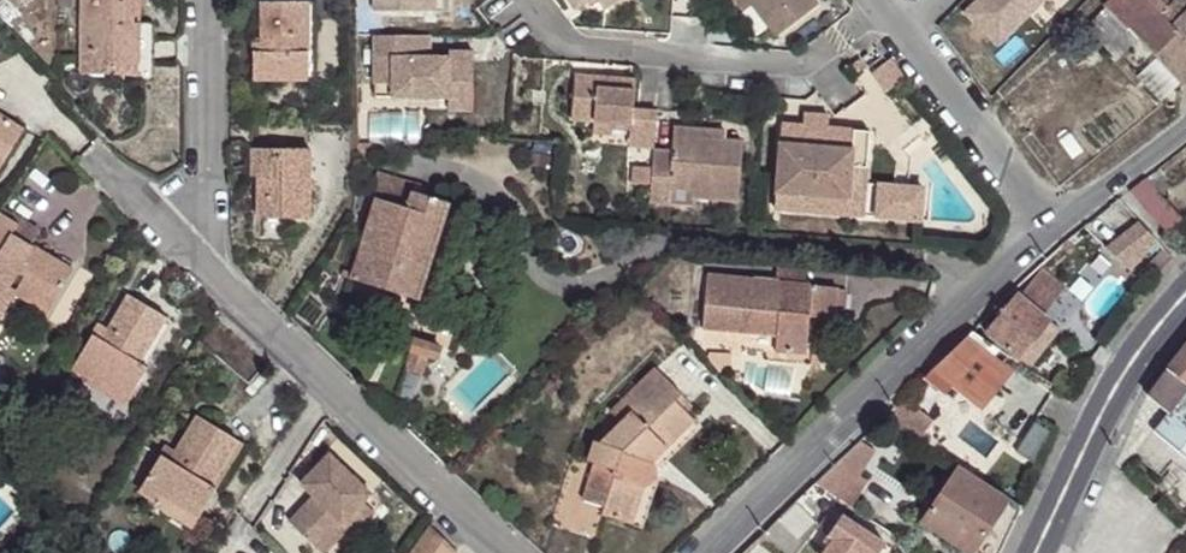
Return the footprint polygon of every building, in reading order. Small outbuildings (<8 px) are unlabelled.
[(81,74),(109,74),(109,64),(139,64),(139,24),(133,24),(133,0),(82,0),(81,74)] [(374,11),(427,12),(427,0),(374,0),(374,11)] [(427,12),(436,12),(436,0),(427,0),(427,12)] [(575,9),(590,0),(569,0),(575,9)] [(603,10),(620,0),(597,0),(603,10)] [(743,11),(751,4),(747,0),(734,0),(743,11)] [(751,4),(776,38),(818,6),(814,0),(747,0),(751,4)] [(965,10),(997,44),(1042,0),(975,0),(965,10)] [(1118,58),(1137,39),(1158,60),(1182,85),(1184,87),(1185,84),(1185,42),(1172,28),(1159,14),(1167,8),(1160,0),(1111,0),(1105,6),(1086,25),(1118,58)] [(1159,14),(1172,28),(1185,14),(1185,0),(1174,0),(1167,8),(1159,14)] [(308,2),(261,2),(262,38),(261,52),(253,53),(253,80),(308,80),(308,2)] [(1185,42),(1185,14),(1172,28),(1185,42)] [(429,36),(374,35),(374,85),(409,85),(409,97),(448,98),(448,111),(473,111),(474,60),(451,60),(451,57),(449,57),(429,57),(429,36)] [(253,39),(253,53),(261,52),(262,38),(253,39)] [(889,59),(871,73),(886,93),(905,78),(889,59)] [(1182,85),(1158,60),(1142,76),(1166,100),(1182,85)] [(109,64),(109,74),(139,75),(139,64),(109,64)] [(603,77),(575,75),(571,120),(594,122),(612,124),(631,125),(629,146),(654,148),(657,111),(633,110),(636,79),(614,78),(613,89),(602,88),(603,77)] [(603,77),(602,88),(613,89),(614,78),(603,77)] [(409,85),(374,85),(374,97),(409,97),(409,85)] [(802,126),(782,124),(775,210),(848,215),(855,130),(827,128),(828,116),(803,114),(802,126)] [(0,116),(0,156),(6,159),(23,130),(0,116)] [(594,122),(593,134),(611,135),(612,124),(594,122)] [(725,133),(673,128),(673,138),(724,142),(725,133)] [(868,132),(855,130),(848,215),(861,217),(868,132)] [(672,153),(654,152),(649,201),(669,203),(670,188),(692,190),(692,197),(695,198),(713,199),(718,200),(738,201),(743,143),(724,142),(673,138),(672,153)] [(309,149),(253,149),(253,168),(259,168),(259,177),(258,218),(310,219),(309,149)] [(345,270),(343,276),(352,279),(377,198),(407,208),(413,191),(415,183),(376,171),(345,270)] [(1129,192),(1151,216),(1166,232),(1181,219),(1146,179),(1129,192)] [(923,188),(879,185),(876,218),(921,221),(923,188)] [(670,188),(669,203),(694,205),(695,198),(692,197),(692,190),(670,188)] [(407,208),(377,198),(352,279),(419,300),(449,203),(413,191),(407,208)] [(1,214),(0,215),(0,321),(15,295),(23,282),(55,301),(73,271),(29,244),(12,235),(18,224),(1,214)] [(1105,250),(1130,273),(1156,241),(1138,222),(1105,250)] [(35,233),(18,224),(12,235),(29,244),(35,233)] [(1164,250),(1148,268),(1156,277),(1173,259),(1164,250)] [(760,262),(758,278),(788,281),(789,265),(760,262)] [(984,332),(1018,358),(1048,320),(1043,316),(1065,289),(1042,269),(1019,296),(1015,294),(984,332)] [(758,278),(707,274),(702,328),(707,329),(777,335),(776,343),(775,352),(805,355),(808,330),(842,332),(845,291),(837,290),(837,288),(812,286),(812,283),(788,281),(758,278)] [(55,301),(23,282),(15,295),(47,314),(55,301)] [(102,341),(93,335),(72,370),(89,379),(93,373),(131,396),(148,368),(139,363),(166,318),(128,295),(108,329),(102,341)] [(1048,320),(1018,358),(1032,365),(1060,330),(1048,320)] [(100,324),(93,335),(102,341),(108,329),(100,324)] [(707,329),(706,335),(776,343),(777,335),(707,329)] [(945,395),(953,385),(981,407),(1010,372),(991,357),(998,350),(971,333),(924,379),(945,395)] [(440,345),(416,338),(407,369),(422,374),(428,354),(437,357),(440,345)] [(1167,368),(1146,395),(1169,413),(1153,431),(1157,434),(1180,453),(1185,458),(1185,343),(1167,368)] [(602,444),(596,441),(589,461),(596,464),(587,491),(607,497),(601,514),(630,524),(643,487),(645,487),(648,485),(652,482),(654,479),(655,476),(655,473),(655,471),(655,467),(653,465),(650,463),(693,419),(675,400),(682,394),(656,370),(611,412),(622,424),(602,444)] [(89,379),(86,383),(125,406),(131,396),(93,373),(89,379)] [(887,414),(920,438),(932,420),(902,399),(887,414)] [(238,441),(197,416),(176,451),(170,461),(161,455),(139,491),(156,501),(157,502),(160,498),(197,520),(216,490),(210,486),(238,441)] [(1138,458),(1160,476),(1172,462),(1180,453),(1157,434),(1138,458)] [(243,445),(238,441),(210,486),(216,490),(243,445)] [(860,441),(838,463),(861,476),(876,451),(860,441)] [(176,451),(167,446),(161,455),(170,461),(176,451)] [(1180,453),(1172,462),(1185,473),(1185,458),(1180,453)] [(330,454),(301,484),(314,497),(317,499),(310,506),(307,503),(289,521),(321,552),(324,552),(347,530),(349,528),(344,523),(364,502),(371,495),(330,454)] [(815,484),(852,506),(868,481),(861,476),(838,463),(815,484)] [(969,552),(999,552),(1021,506),(960,466),(921,521),(969,552)] [(314,497),(307,503),(310,506),(317,499),(314,497)] [(157,502),(156,501),(153,505),(193,528),(197,520),(160,498),(157,502)] [(364,502),(344,523),(349,528),(347,530),(353,536),(375,513),(364,502)] [(795,503),(779,518),(796,536),(812,521),(795,503)] [(833,539),(823,552),(879,552),(886,544),(842,514),(833,509),(822,527),(830,532),(828,535),(833,539)] [(764,543),(779,552),(796,552),(818,525),(812,521),(796,536),(779,518),(757,539),(764,543)] [(429,526),(411,552),(456,552),(429,526)] [(743,552),(758,552),(761,549),(764,543),(757,539),(743,552)] [(761,549),(767,552),(779,552),(764,543),(761,549)]
